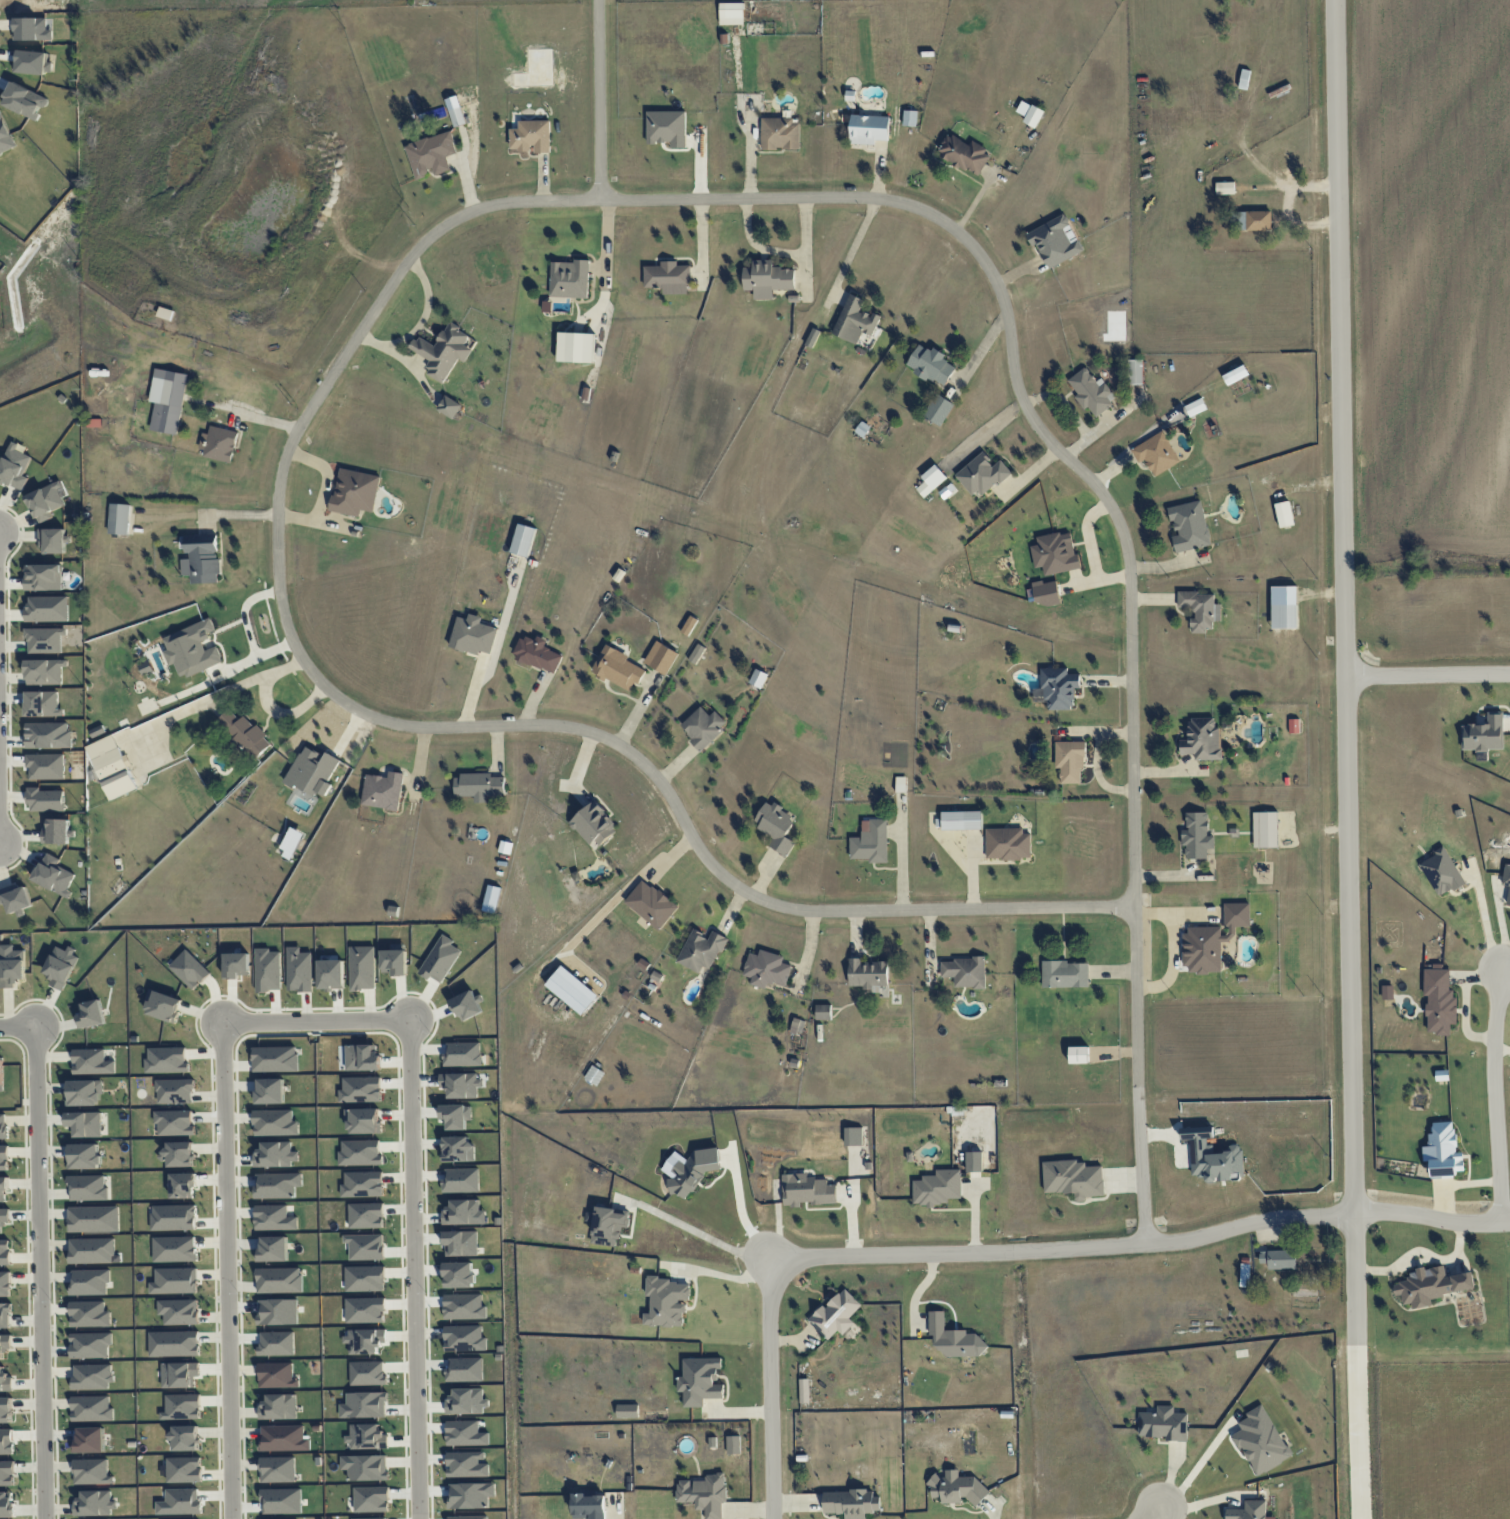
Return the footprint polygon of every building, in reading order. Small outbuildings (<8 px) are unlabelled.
[(720,25),(744,24),(744,3),(720,3),(720,25)] [(1023,122),(1036,128),(1044,110),(1021,100),(1016,112),(1026,116),(1023,122)] [(450,110),(454,127),(466,124),(462,107),(450,110)] [(903,125),(917,126),(917,111),(904,110),(903,125)] [(647,143),(670,143),(671,148),(686,148),(685,111),(646,112),(647,143)] [(890,116),(851,115),(850,143),(876,145),(876,140),(889,140),(890,116)] [(800,119),(762,118),(761,149),(800,150),(800,119)] [(510,128),(510,150),(532,150),(533,153),(550,153),(550,120),(519,121),(519,128),(510,128)] [(414,178),(434,173),(434,175),(451,171),(447,156),(457,153),(452,132),(406,143),(414,178)] [(978,177),(992,153),(972,141),(969,145),(949,133),(937,154),(978,177)] [(1216,194),(1235,194),(1234,182),(1216,182),(1216,194)] [(1272,230),(1271,211),(1234,212),(1235,230),(1272,230)] [(1084,251),(1078,239),(1071,242),(1064,229),(1070,226),(1064,214),(1025,233),(1032,246),(1036,244),(1049,269),(1084,251)] [(744,290),(754,290),(754,300),(773,300),(773,290),(794,290),(794,268),(772,268),(772,260),(753,260),(753,267),(744,267),(744,290)] [(552,261),(550,297),(588,298),(589,262),(552,261)] [(644,266),(644,287),(663,287),(663,294),(690,294),(689,265),(677,266),(677,261),(661,261),(661,266),(644,266)] [(833,334),(857,344),(862,332),(872,336),(881,316),(873,312),(871,315),(859,310),(863,299),(850,293),(833,334)] [(443,384),(458,358),(465,362),(472,350),(464,345),(470,334),(449,322),(435,346),(417,335),(410,349),(432,361),(425,373),(443,384)] [(819,331),(813,328),(806,345),(812,348),(819,331)] [(558,361),(594,363),(595,333),(559,332),(558,361)] [(943,388),(956,367),(943,359),(946,355),(933,347),(931,351),(919,344),(906,366),(943,388)] [(1127,360),(1128,384),(1143,384),(1142,360),(1127,360)] [(1227,385),(1249,374),(1244,364),(1222,375),(1227,385)] [(1112,392),(1100,376),(1096,380),(1085,367),(1068,380),(1078,394),(1075,397),(1084,409),(1087,407),(1096,417),(1113,404),(1107,396),(1112,392)] [(150,430),(178,435),(188,374),(155,368),(150,401),(155,402),(150,430)] [(955,404),(937,393),(924,416),(941,426),(955,404)] [(462,405),(446,395),(437,410),(453,419),(462,405)] [(1184,405),(1189,416),(1207,409),(1202,398),(1184,405)] [(238,432),(210,426),(208,434),(202,432),(199,448),(205,450),(203,456),(231,463),(238,432)] [(1153,475),(1180,463),(1165,431),(1131,447),(1138,463),(1146,459),(1153,475)] [(28,477),(23,476),(32,454),(9,445),(0,467),(0,482),(22,491),(28,477)] [(1010,471),(1001,460),(994,466),(983,452),(955,475),(975,500),(1010,471)] [(947,478),(936,464),(921,476),(925,481),(916,489),(923,497),(947,478)] [(380,476),(339,468),(331,511),(359,517),(360,510),(373,512),(380,476)] [(52,518),(50,511),(66,505),(58,483),(26,494),(37,524),(52,518)] [(1173,536),(1175,552),(1211,546),(1203,500),(1170,506),(1175,536),(1173,536)] [(1293,526),(1290,501),(1276,503),(1279,527),(1293,526)] [(130,504),(110,503),(109,534),(129,535),(130,504)] [(529,557),(536,528),(518,524),(511,552),(529,557)] [(66,553),(64,528),(39,529),(41,554),(66,553)] [(186,535),(187,559),(181,559),(182,576),(190,575),(191,584),(219,582),(218,534),(186,535)] [(25,565),(25,590),(62,590),(62,564),(25,565)] [(1192,631),(1213,632),(1213,621),(1221,621),(1221,604),(1214,604),(1214,592),(1178,592),(1178,607),(1192,607),(1192,631)] [(1297,629),(1297,604),(1271,604),(1272,629),(1297,629)] [(458,617),(449,647),(479,655),(480,651),(491,654),(497,628),(481,624),(482,617),(470,614),(468,619),(458,617)] [(689,636),(698,619),(690,615),(681,632),(689,636)] [(163,637),(168,650),(164,652),(169,666),(175,663),(181,679),(224,662),(218,646),(205,650),(202,642),(211,638),(209,633),(216,631),(211,619),(163,637)] [(27,629),(27,653),(62,653),(61,635),(67,635),(67,628),(27,629)] [(548,639),(537,636),(536,641),(521,636),(513,658),(556,674),(563,654),(545,647),(548,639)] [(666,675),(679,653),(656,640),(644,663),(666,675)] [(696,664),(705,648),(697,644),(689,660),(696,664)] [(630,692),(635,682),(639,684),(647,667),(604,646),(591,672),(630,692)] [(26,685),(64,684),(63,660),(26,660),(26,685)] [(1044,710),(1074,709),(1074,687),(1080,687),(1080,674),(1066,674),(1066,668),(1042,668),(1044,710)] [(768,674),(756,669),(749,683),(762,688),(768,674)] [(60,691),(26,692),(26,716),(60,716),(60,691)] [(679,726),(701,750),(728,725),(715,711),(710,716),(701,706),(679,726)] [(245,715),(240,719),(229,709),(218,720),(234,737),(232,740),(253,762),(272,743),(245,715)] [(1463,750),(1503,749),(1502,711),(1487,712),(1487,724),(1462,724),(1463,750)] [(1221,759),(1220,727),(1215,728),(1215,717),(1188,718),(1189,740),(1180,740),(1181,754),(1195,754),(1195,760),(1221,759)] [(136,790),(115,735),(87,745),(108,800),(136,790)] [(1055,768),(1060,768),(1060,784),(1083,784),(1084,742),(1056,741),(1055,768)] [(285,783),(295,788),(296,787),(315,796),(317,792),(326,796),(332,785),(329,783),(340,759),(327,753),(325,756),(303,745),(285,783)] [(361,803),(397,811),(405,774),(389,771),(388,778),(367,773),(361,803)] [(504,776),(491,777),(491,773),(454,774),(455,796),(475,796),(475,803),(486,802),(486,796),(505,795),(504,776)] [(595,840),(600,845),(619,828),(594,801),(569,823),(590,845),(595,840)] [(767,845),(787,857),(796,842),(786,836),(796,818),(766,801),(753,824),(772,835),(767,845)] [(941,812),(942,830),(982,829),(982,811),(941,812)] [(1207,858),(1207,849),(1214,849),(1214,835),(1208,835),(1208,812),(1186,813),(1187,829),(1181,829),(1182,846),(1185,846),(1186,859),(1207,858)] [(1277,812),(1253,812),(1253,848),(1278,847),(1277,812)] [(887,818),(869,819),(870,830),(861,831),(862,837),(850,837),(850,859),(870,858),(870,863),(888,863),(887,818)] [(68,843),(68,820),(50,819),(49,843),(68,843)] [(304,833),(292,827),(279,855),(291,860),(304,833)] [(1031,834),(1023,834),(1023,828),(986,828),(986,858),(1031,859),(1031,834)] [(1419,861),(1437,897),(1464,884),(1446,848),(1419,861)] [(1509,905),(1509,864),(1505,863),(1501,885),(1509,886),(1506,905),(1509,905)] [(658,931),(678,908),(644,878),(624,901),(658,931)] [(1225,903),(1226,939),(1235,939),(1235,927),(1250,926),(1249,903),(1225,903)] [(1184,927),(1185,973),(1221,973),(1220,926),(1184,927)] [(712,970),(727,937),(712,931),(710,937),(692,929),(677,962),(700,973),(703,966),(712,970)] [(25,979),(25,950),(14,950),(14,945),(0,945),(0,988),(17,988),(17,979),(25,979)] [(56,946),(44,972),(51,976),(47,984),(62,991),(80,954),(68,948),(66,951),(56,946)] [(784,956),(760,949),(759,955),(749,952),(743,975),(752,978),(750,984),(766,989),(768,981),(786,987),(792,965),(782,962),(784,956)] [(849,986),(863,985),(864,991),(880,991),(880,985),(888,985),(888,961),(861,962),(861,958),(849,958),(849,986)] [(954,988),(986,987),(985,958),(940,959),(941,977),(954,977),(954,988)] [(1089,987),(1088,961),(1042,962),(1042,987),(1089,987)] [(1427,1032),(1436,1032),(1436,1036),(1450,1036),(1450,1024),(1457,1024),(1456,990),(1449,990),(1449,966),(1432,966),(1432,969),(1423,969),(1424,995),(1426,995),(1427,1032)] [(1382,999),(1392,999),(1392,985),(1382,986),(1382,999)] [(146,1015),(176,1022),(182,998),(152,991),(146,1015)] [(84,1014),(78,1015),(81,1029),(105,1024),(100,999),(82,1003),(84,1014)] [(830,1005),(816,1005),(816,1020),(831,1020),(830,1005)] [(801,1034),(805,1021),(794,1018),(790,1031),(801,1034)] [(73,1074),(115,1073),(115,1060),(105,1061),(105,1049),(73,1049),(73,1074)] [(1448,1070),(1435,1070),(1436,1080),(1448,1080),(1448,1070)] [(101,1080),(67,1081),(67,1106),(101,1105),(101,1080)] [(101,1137),(101,1112),(66,1113),(66,1127),(74,1126),(74,1137),(101,1137)] [(1430,1176),(1464,1175),(1463,1152),(1456,1153),(1455,1121),(1432,1123),(1433,1134),(1427,1134),(1428,1146),(1422,1147),(1423,1161),(1430,1161),(1430,1176)] [(1239,1144),(1228,1145),(1228,1150),(1222,1153),(1213,1154),(1213,1149),(1209,1140),(1214,1138),(1213,1126),(1180,1128),(1181,1140),(1191,1139),(1192,1152),(1196,1161),(1196,1162),(1191,1165),(1192,1176),(1205,1176),(1206,1183),(1212,1183),(1219,1179),(1219,1181),(1235,1180),(1244,1176),(1242,1150),(1239,1144)] [(69,1169),(100,1168),(100,1144),(68,1144),(69,1169)] [(9,1170),(8,1145),(0,1145),(0,1171),(9,1170)] [(721,1169),(719,1148),(694,1150),(688,1160),(674,1150),(660,1169),(671,1176),(668,1180),(670,1194),(677,1194),(687,1200),(706,1171),(721,1169)] [(1043,1193),(1075,1192),(1075,1201),(1086,1201),(1086,1196),(1104,1196),(1103,1166),(1085,1166),(1085,1160),(1043,1161),(1043,1193)] [(961,1197),(961,1169),(936,1170),(936,1175),(922,1176),(922,1180),(913,1180),(913,1205),(948,1205),(947,1198),(961,1197)] [(783,1174),(783,1207),(801,1207),(801,1204),(837,1203),(836,1184),(827,1185),(827,1178),(808,1178),(807,1173),(783,1174)] [(68,1176),(68,1200),(109,1200),(109,1188),(105,1188),(105,1175),(68,1176)] [(119,1231),(119,1206),(68,1207),(69,1232),(119,1231)] [(592,1244),(618,1247),(620,1227),(629,1228),(632,1210),(596,1207),(592,1244)] [(1,1233),(1,1224),(9,1224),(9,1208),(0,1209),(0,1233),(1,1233)] [(195,1259),(194,1237),(155,1238),(155,1260),(195,1259)] [(70,1264),(114,1263),(114,1238),(69,1239),(70,1264)] [(10,1265),(10,1240),(0,1240),(0,1265),(10,1265)] [(1297,1269),(1296,1250),(1260,1251),(1260,1263),(1268,1263),(1268,1270),(1297,1269)] [(1250,1258),(1241,1258),(1240,1286),(1249,1287),(1250,1258)] [(1475,1289),(1472,1271),(1446,1276),(1444,1265),(1407,1271),(1409,1281),(1392,1284),(1394,1296),(1401,1295),(1403,1305),(1411,1303),(1412,1309),(1432,1305),(1430,1297),(1475,1289)] [(196,1293),(196,1270),(156,1269),(156,1285),(152,1285),(151,1292),(196,1293)] [(71,1295),(107,1295),(107,1283),(110,1283),(110,1270),(71,1270),(71,1295)] [(10,1297),(10,1272),(0,1272),(0,1297),(10,1297)] [(684,1326),(685,1301),(690,1301),(690,1280),(646,1280),(646,1296),(651,1296),(651,1314),(644,1314),(643,1326),(684,1326)] [(854,1323),(849,1318),(862,1305),(844,1287),(810,1321),(828,1340),(838,1330),(842,1335),(854,1323)] [(198,1324),(198,1299),(158,1300),(158,1315),(164,1315),(164,1325),(198,1324)] [(10,1328),(10,1303),(0,1303),(0,1328),(10,1328)] [(985,1354),(985,1343),(980,1343),(979,1333),(967,1333),(967,1330),(945,1330),(945,1310),(929,1311),(929,1336),(934,1336),(934,1355),(985,1354)] [(109,1357),(108,1346),(113,1346),(112,1333),(70,1334),(71,1358),(109,1357)] [(3,1351),(12,1351),(12,1334),(0,1335),(0,1359),(3,1359),(3,1351)] [(683,1359),(683,1376),(677,1376),(678,1392),(684,1392),(684,1407),(704,1407),(704,1399),(724,1398),(723,1383),(717,1383),(717,1370),(722,1370),(721,1358),(683,1359)] [(0,1366),(0,1391),(13,1391),(12,1375),(4,1375),(3,1366),(0,1366)] [(809,1378),(799,1379),(800,1403),(810,1402),(809,1378)] [(259,1420),(297,1419),(296,1394),(267,1394),(267,1403),(259,1403),(259,1420)] [(72,1421),(114,1421),(114,1407),(110,1407),(109,1396),(72,1396),(72,1421)] [(0,1398),(0,1423),(12,1422),(12,1398),(0,1398)] [(1263,1404),(1245,1413),(1247,1418),(1238,1423),(1242,1430),(1233,1434),(1256,1476),(1292,1457),(1263,1404)] [(639,1405),(617,1405),(617,1418),(639,1418),(639,1405)] [(1187,1441),(1188,1413),(1174,1413),(1174,1406),(1157,1405),(1156,1413),(1139,1413),(1138,1436),(1166,1437),(1166,1441),(1187,1441)] [(261,1426),(262,1451),(310,1450),(310,1439),(303,1439),(303,1425),(261,1426)] [(198,1426),(171,1426),(172,1451),(198,1450),(198,1426)] [(104,1453),(104,1428),(78,1428),(78,1440),(73,1440),(73,1453),(104,1453)] [(740,1454),(740,1436),(727,1436),(727,1454),(740,1454)] [(261,1482),(295,1482),(294,1457),(261,1457),(261,1482)] [(74,1459),(74,1484),(114,1484),(113,1476),(108,1476),(107,1459),(74,1459)] [(14,1485),(14,1461),(0,1461),(0,1486),(14,1485)] [(991,1491),(974,1476),(959,1476),(959,1470),(945,1470),(945,1480),(937,1472),(926,1484),(931,1488),(931,1497),(942,1497),(942,1503),(958,1503),(964,1496),(977,1507),(991,1491)] [(696,1502),(696,1510),(705,1510),(706,1518),(722,1518),(722,1503),(726,1503),(725,1473),(706,1474),(706,1480),(677,1481),(677,1503),(696,1502)] [(115,1515),(114,1501),(111,1501),(111,1490),(82,1491),(82,1500),(74,1500),(74,1516),(115,1515)] [(845,1513),(845,1518),(866,1518),(866,1512),(881,1512),(880,1496),(873,1497),(873,1490),(824,1491),(824,1514),(845,1513)] [(13,1517),(12,1492),(0,1493),(0,1517),(13,1517)] [(596,1495),(596,1492),(572,1492),(573,1518),(590,1518),(606,1518),(605,1495),(596,1495)] [(1245,1500),(1244,1509),(1226,1509),(1226,1518),(1266,1518),(1266,1500),(1245,1500)]
